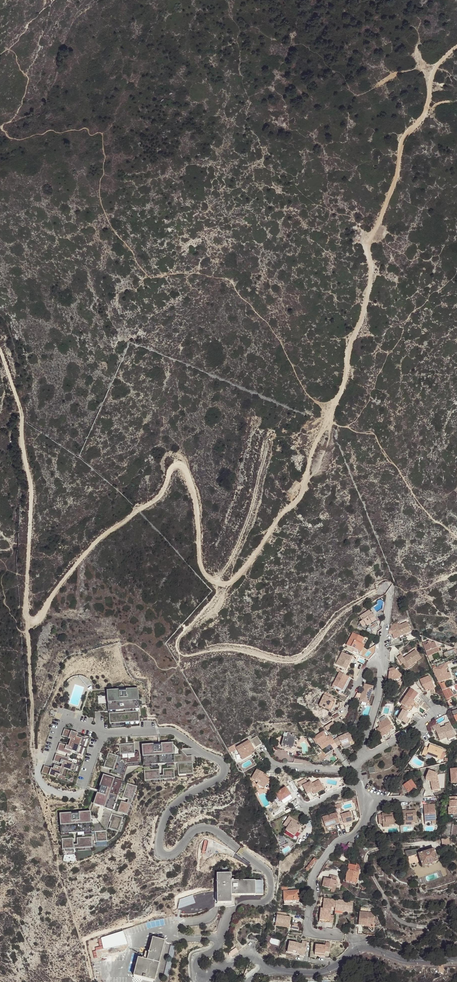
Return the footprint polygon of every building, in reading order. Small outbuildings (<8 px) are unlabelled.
[(369,611),(359,617),(361,621),(359,623),(362,627),(365,625),(368,628),(377,623),(369,611)] [(396,633),(396,634),(398,638),(411,632),(406,622),(394,628),(393,627),(389,629),(392,634),(396,633)] [(360,652),(366,640),(354,635),(348,646),(360,652)] [(370,642),(366,640),(360,652),(363,654),(370,642)] [(423,645),(425,651),(434,648),(436,647),(434,641),(423,645)] [(405,662),(408,668),(421,659),(415,650),(402,659),(400,655),(397,658),(401,664),(402,664),(405,662)] [(352,658),(342,652),(336,664),(346,670),(350,662),(352,658)] [(446,662),(432,669),(438,682),(451,678),(449,672),(446,673),(444,668),(447,668),(446,664),(446,662)] [(396,671),(393,671),(393,674),(390,674),(389,683),(394,683),(396,686),(405,683),(403,682),(405,679),(396,671)] [(347,677),(339,673),(332,686),(340,690),(347,677)] [(421,686),(425,690),(429,688),(429,689),(434,687),(429,676),(419,680),(421,686)] [(351,679),(347,677),(340,690),(344,692),(351,679)] [(360,702),(366,704),(370,692),(371,688),(363,685),(358,701),(360,702)] [(412,691),(417,694),(419,696),(422,693),(416,686),(412,691)] [(451,689),(450,687),(447,688),(442,690),(445,696),(452,693),(451,689)] [(120,691),(108,692),(109,712),(110,712),(118,712),(126,712),(140,711),(141,711),(140,690),(128,691),(128,693),(121,693),(120,691)] [(409,690),(400,705),(402,706),(408,709),(413,702),(417,694),(412,691),(409,690)] [(331,700),(323,696),(319,706),(327,709),(331,700)] [(406,724),(411,715),(406,712),(402,710),(397,719),(406,724)] [(110,714),(111,723),(126,722),(141,721),(140,713),(126,713),(118,714),(110,714)] [(389,731),(389,732),(394,730),(387,719),(377,724),(379,727),(376,729),(380,737),(386,734),(385,733),(389,731)] [(335,725),(333,722),(324,727),(327,731),(335,725)] [(448,738),(455,735),(450,725),(440,729),(439,724),(432,727),(433,732),(436,731),(440,741),(448,738)] [(79,735),(65,730),(62,738),(71,741),(69,747),(60,745),(58,752),(71,756),(72,753),(80,755),(85,741),(77,738),(79,735)] [(334,740),(329,735),(326,737),(323,731),(312,738),(316,744),(317,744),(321,750),(330,744),(331,745),(335,743),(334,740)] [(284,733),(283,735),(282,736),(283,737),(280,746),(291,749),(292,750),(296,737),(290,735),(290,734),(287,733),(286,734),(284,733)] [(344,736),(343,735),(338,737),(338,738),(340,744),(341,745),(343,749),(353,744),(349,734),(346,736),(344,736)] [(256,746),(261,743),(257,736),(251,739),(256,746)] [(251,752),(252,754),(256,753),(249,741),(236,748),(241,758),(251,752)] [(337,746),(335,743),(331,745),(330,744),(321,750),(322,751),(325,755),(338,747),(337,746)] [(109,754),(104,769),(112,771),(111,775),(119,778),(125,763),(140,762),(140,753),(136,753),(136,745),(120,746),(121,754),(118,755),(118,757),(109,754)] [(143,747),(143,749),(144,767),(159,766),(167,766),(175,766),(174,745),(162,746),(162,748),(155,748),(155,746),(143,747)] [(174,745),(175,766),(193,765),(193,758),(188,758),(174,745)] [(424,747),(421,755),(425,757),(426,754),(439,760),(443,750),(429,745),(428,748),(424,747)] [(57,755),(54,763),(63,766),(62,769),(55,767),(54,770),(45,767),(42,775),(56,779),(57,776),(65,778),(67,771),(69,772),(74,773),(76,766),(69,764),(70,760),(57,755)] [(125,763),(119,778),(121,778),(126,765),(140,764),(140,762),(125,763)] [(178,767),(179,776),(194,775),(193,766),(178,767)] [(262,777),(263,775),(263,774),(257,770),(251,780),(258,784),(257,786),(264,790),(269,781),(266,778),(262,777)] [(160,771),(145,772),(145,781),(160,780),(160,771)] [(175,771),(163,771),(164,780),(172,780),(175,779),(175,771)] [(429,771),(426,779),(432,782),(434,791),(441,789),(438,776),(437,774),(429,771)] [(119,797),(124,783),(104,776),(100,788),(102,788),(100,795),(98,794),(94,806),(114,812),(116,805),(119,797)] [(319,779),(316,781),(320,790),(320,791),(324,789),(319,779)] [(403,785),(409,792),(415,787),(410,779),(403,785)] [(320,790),(316,781),(311,783),(310,781),(302,784),(306,792),(312,789),(314,792),(320,790)] [(128,785),(123,799),(131,802),(132,802),(136,788),(128,785)] [(274,793),(280,802),(291,794),(286,786),(274,793)] [(449,797),(449,808),(448,808),(448,815),(456,815),(456,798),(449,797)] [(122,803),(118,813),(127,816),(128,813),(130,806),(130,805),(122,803)] [(431,818),(436,818),(435,804),(423,805),(424,822),(432,821),(431,818)] [(404,823),(412,822),(418,821),(417,810),(407,811),(407,810),(403,810),(404,823)] [(350,811),(337,815),(339,823),(340,826),(344,824),(344,823),(353,820),(350,811)] [(337,815),(336,812),(322,816),(325,828),(335,825),(339,823),(337,815)] [(384,825),(390,824),(397,824),(396,812),(382,813),(383,814),(379,815),(379,824),(383,823),(384,825)] [(72,814),(60,815),(62,836),(70,835),(79,835),(93,834),(92,813),(80,814),(80,816),(73,816),(72,814)] [(123,818),(113,815),(110,823),(113,824),(111,831),(118,833),(122,819),(123,818)] [(295,837),(300,828),(296,825),(298,823),(289,817),(284,826),(288,828),(286,831),(290,834),(295,837)] [(126,820),(122,819),(118,833),(120,833),(122,826),(124,827),(126,820)] [(304,830),(300,828),(295,837),(290,834),(288,837),(296,842),(304,830)] [(96,833),(97,842),(100,842),(106,841),(108,841),(108,833),(96,833)] [(448,838),(441,839),(443,851),(450,849),(448,838)] [(93,839),(78,840),(78,848),(79,848),(93,847),(94,847),(93,839)] [(74,840),(63,841),(63,849),(67,849),(75,849),(74,840)] [(419,849),(406,853),(408,859),(419,856),(422,866),(438,861),(434,849),(421,853),(419,849)] [(318,860),(315,858),(304,870),(308,873),(309,872),(308,871),(318,860)] [(357,871),(348,869),(346,880),(356,882),(357,882),(359,872),(357,871)] [(234,881),(234,880),(232,880),(231,873),(217,873),(218,903),(232,902),(232,895),(264,894),(263,881),(234,881)] [(334,885),(337,886),(338,881),(337,881),(338,877),(331,875),(330,879),(326,878),(324,882),(325,882),(327,883),(325,887),(330,888),(333,888),(334,885)] [(284,901),(299,900),(299,890),(284,890),(284,901)] [(335,908),(336,899),(323,899),(322,909),(320,908),(319,918),(330,919),(331,916),(331,908),(335,908)] [(353,901),(336,899),(335,908),(335,910),(343,911),(352,911),(353,901)] [(368,920),(370,921),(375,921),(375,917),(373,913),(360,912),(359,925),(367,926),(368,922),(368,920)] [(287,915),(277,914),(275,925),(290,927),(291,919),(286,919),(287,915)] [(297,949),(297,952),(305,953),(307,939),(302,938),(302,942),(289,940),(288,950),(293,951),(294,949),(297,949)] [(147,960),(144,960),(138,958),(134,976),(155,981),(165,942),(153,939),(147,960)] [(315,954),(324,955),(325,952),(329,953),(330,944),(326,943),(325,946),(315,945),(315,954)]
